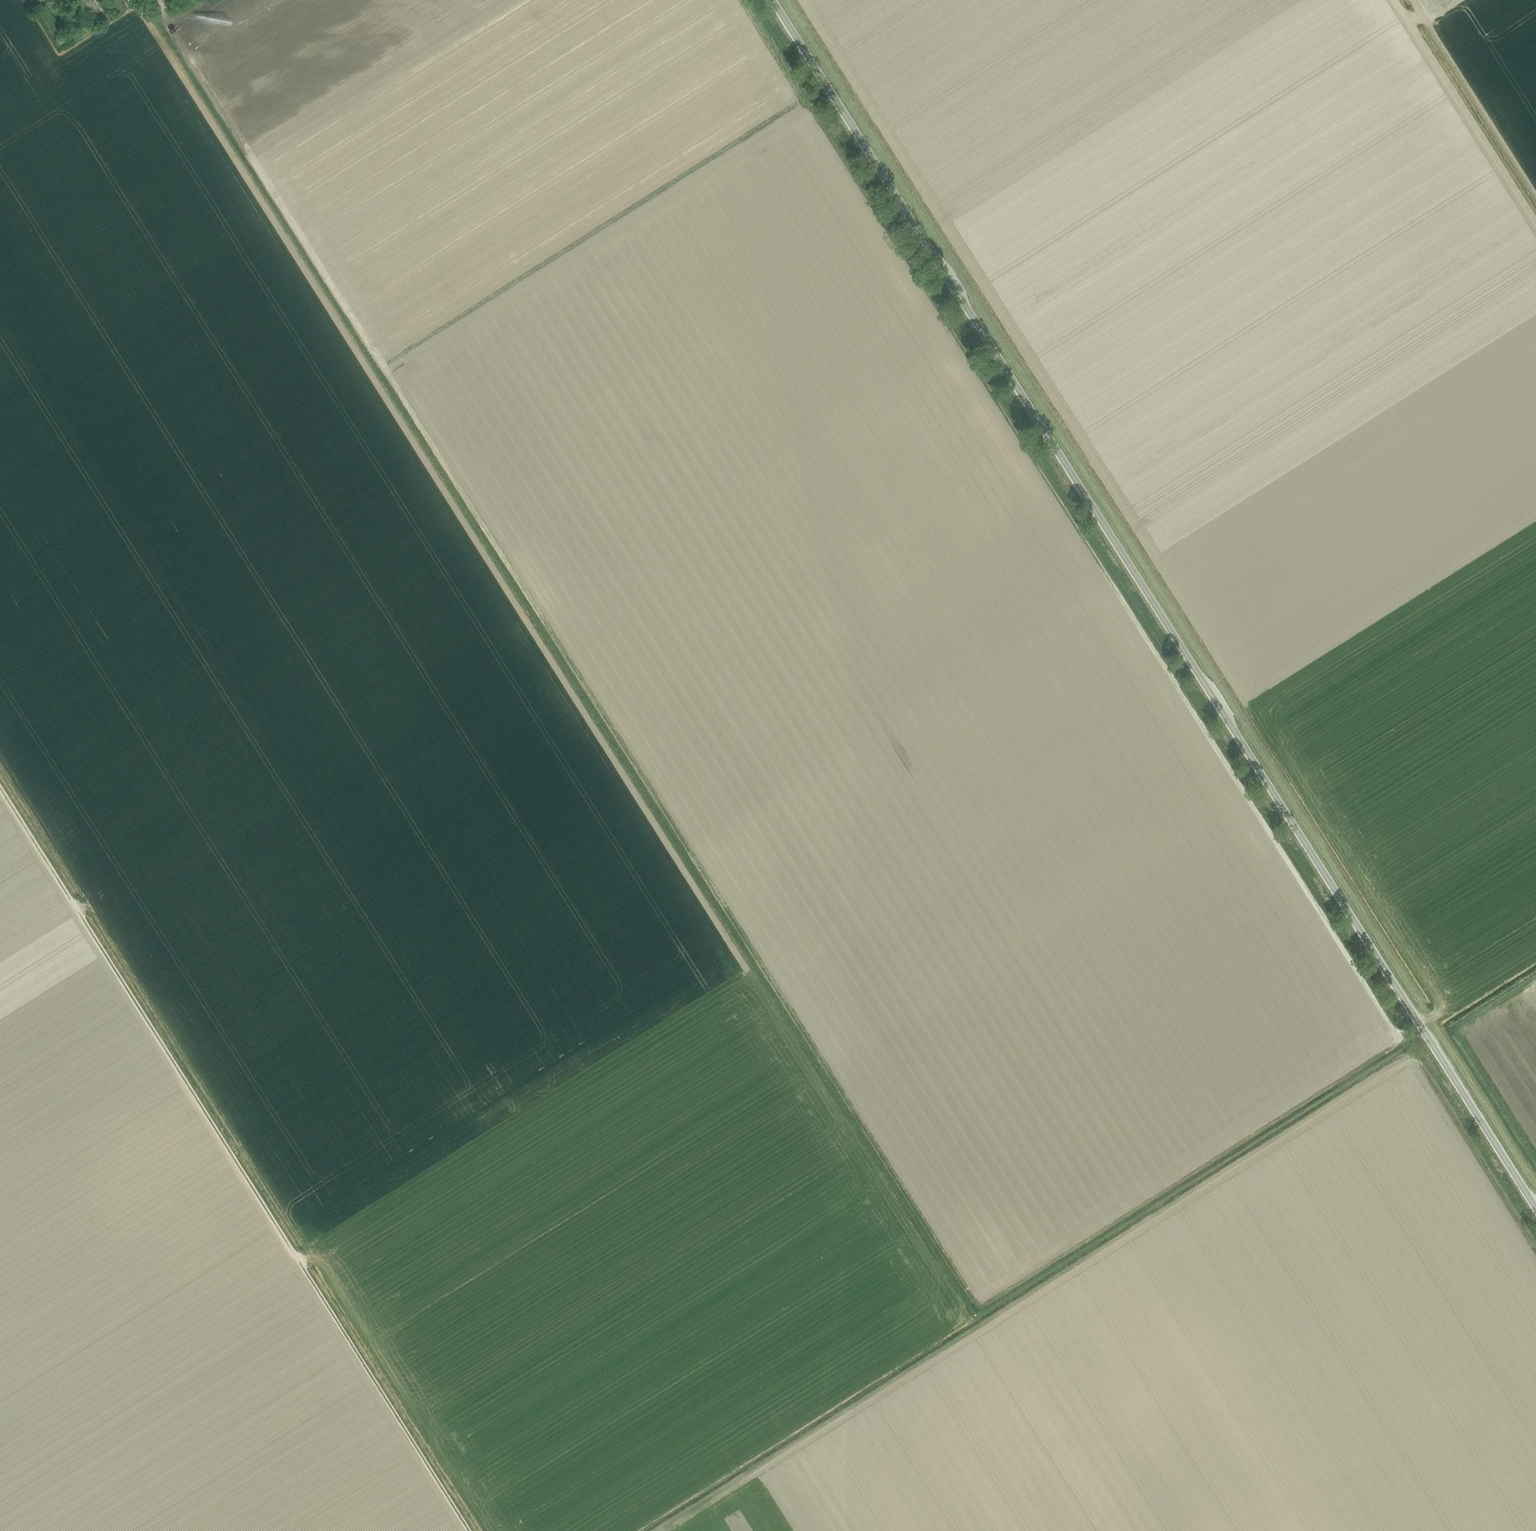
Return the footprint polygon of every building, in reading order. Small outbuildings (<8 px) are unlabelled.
[(956,1317),(959,1324),(967,1320),(963,1313),(956,1317)]
